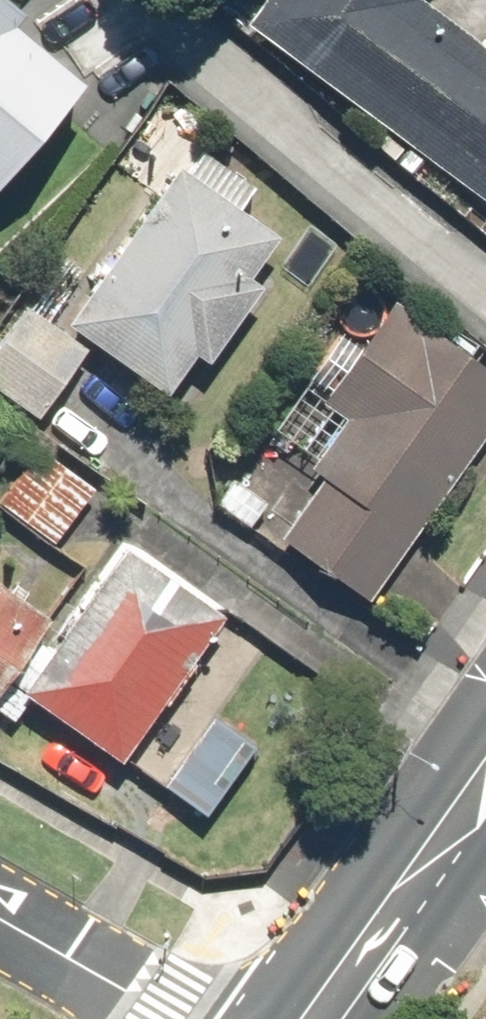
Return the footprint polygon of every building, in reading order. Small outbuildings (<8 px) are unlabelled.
[(248,27),(485,203),(485,50),(424,4),(427,0),(268,0),(248,27)] [(77,91),(6,30),(16,18),(0,4),(0,182),(77,91)] [(182,174),(174,168),(60,320),(159,395),(190,353),(204,364),(260,290),(246,280),(280,235),(241,206),(256,186),(203,146),(182,174)] [(485,433),(485,370),(388,303),(359,345),(337,330),(271,427),(315,457),(307,469),(319,476),(276,539),(370,603),(485,433)] [(21,307),(0,337),(0,413),(27,432),(84,351),(21,307)] [(92,491),(26,445),(17,457),(27,464),(0,504),(0,510),(53,547),(92,491)] [(232,469),(210,499),(254,532),(276,501),(232,469)] [(13,721),(29,699),(120,767),(229,622),(126,545),(46,651),(36,643),(53,621),(0,582),(0,711),(13,721)] [(257,750),(213,714),(160,781),(204,816),(257,750)]
